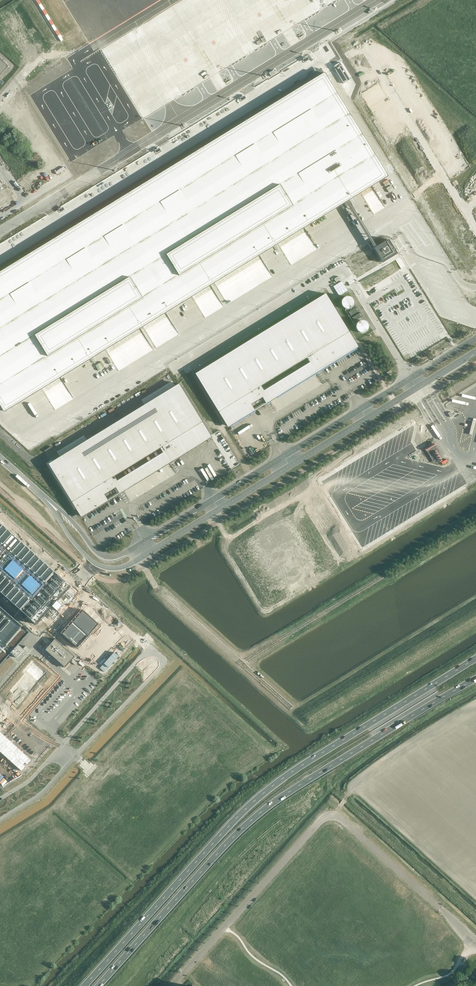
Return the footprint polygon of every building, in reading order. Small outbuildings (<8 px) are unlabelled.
[(8,66),(0,59),(0,75),(8,66)] [(333,66),(344,84),(344,83),(343,83),(349,79),(350,80),(340,62),(339,62),(340,63),(334,67),(333,66)] [(0,272),(0,405),(4,411),(42,388),(61,377),(105,349),(140,328),(143,326),(166,312),(192,296),(211,285),(214,282),(260,255),(278,244),(305,227),(346,202),(367,236),(383,262),(397,253),(388,239),(377,247),(369,234),(349,201),(361,193),(372,186),(388,177),(324,73),(256,115),(254,111),(241,119),(244,123),(155,177),(88,218),(85,215),(73,223),(75,226),(0,272)] [(365,265),(370,273),(376,269),(371,262),(365,265)] [(333,286),(339,295),(347,290),(342,281),(333,286)] [(326,294),(195,374),(227,426),(228,428),(270,401),(317,373),(323,369),(359,347),(326,294)] [(341,303),(342,306),(343,307),(345,309),(348,309),(350,308),(352,307),(353,305),(353,302),(353,300),(351,298),(349,297),(347,297),(344,297),(343,299),(341,301),(341,303)] [(357,307),(348,312),(351,316),(352,318),(354,322),(363,316),(360,312),(359,311),(357,307)] [(356,327),(357,330),(358,331),(360,333),(363,333),(365,332),(367,331),(368,329),(368,326),(368,324),(366,322),(364,321),(362,321),(359,321),(357,323),(356,325),(356,327)] [(179,384),(48,463),(53,471),(80,515),(123,489),(169,461),(206,438),(211,436),(179,384)] [(432,443),(430,445),(436,455),(438,454),(432,443)] [(39,618),(66,588),(0,529),(0,582),(39,618)] [(11,653),(16,658),(21,652),(20,652),(23,649),(19,645),(29,632),(0,606),(0,665),(11,653)] [(98,624),(82,609),(61,633),(77,648),(98,624)] [(55,639),(45,650),(47,651),(51,655),(58,661),(61,664),(60,665),(62,667),(63,666),(65,667),(70,661),(75,656),(72,654),(65,648),(55,639)]
